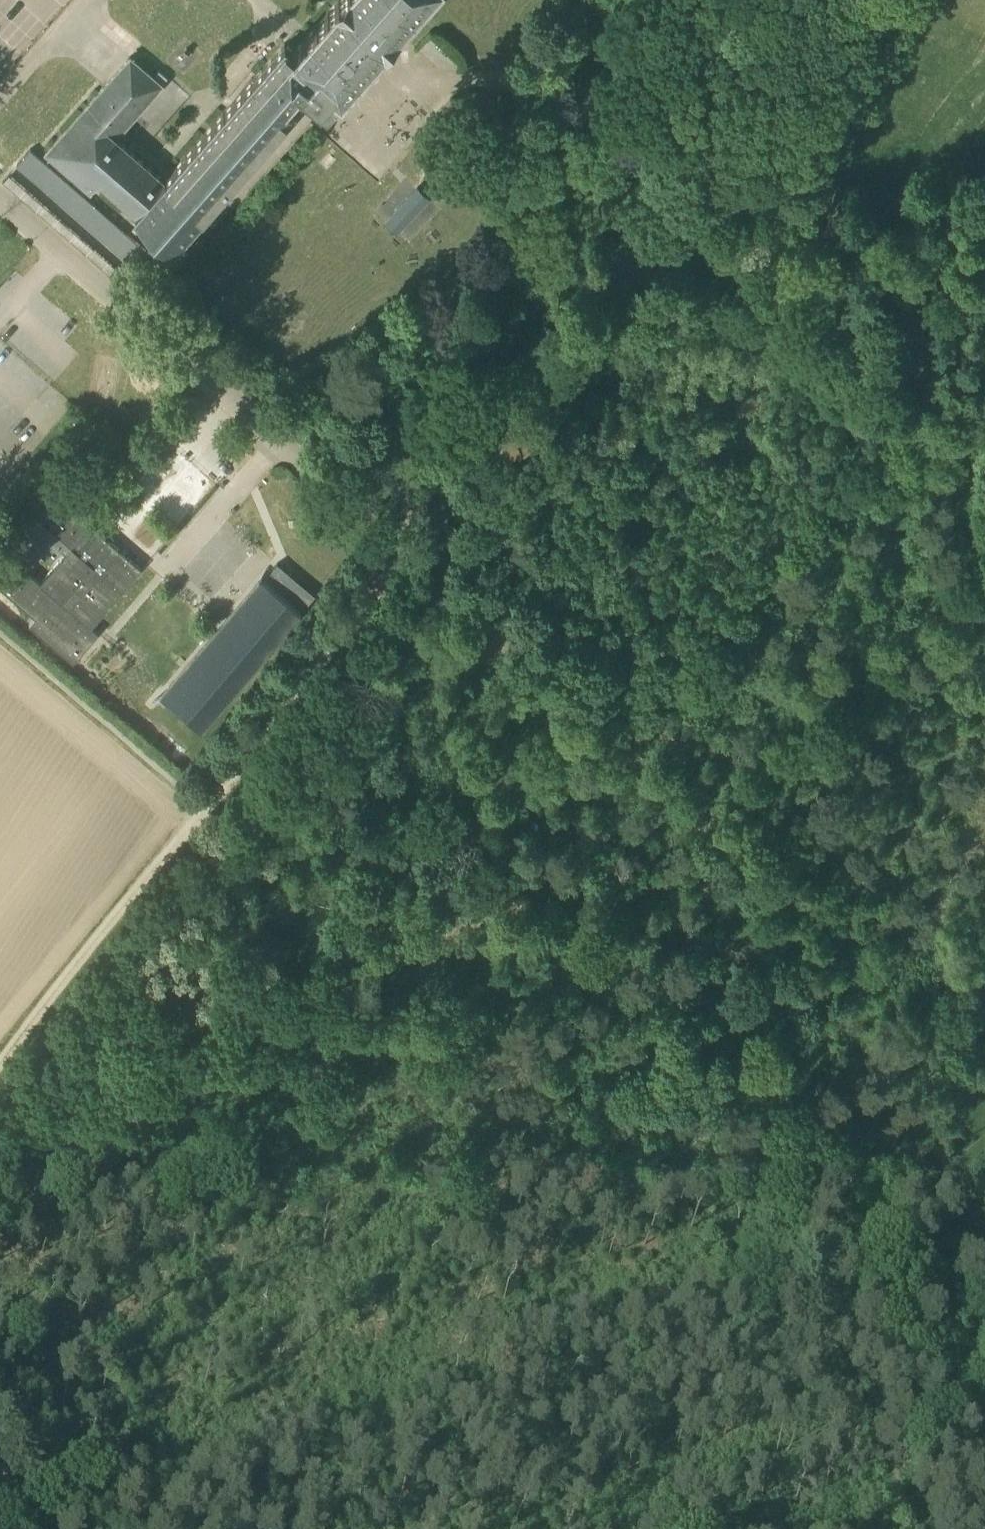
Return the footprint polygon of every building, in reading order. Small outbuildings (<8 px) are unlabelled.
[(100,181),(171,244),(308,88),(326,105),(338,92),(341,94),(424,0),(337,0),(294,50),(283,43),(163,180),(119,140),(126,132),(121,127),(160,83),(130,56),(45,152),(90,192),(100,181)] [(141,568),(69,504),(49,526),(71,545),(40,581),(18,562),(0,583),(0,586),(35,616),(28,623),(72,661),(98,632),(91,626),(141,568)] [(297,582),(290,590),(327,623),(334,614),(297,582)] [(276,592),(176,707),(213,740),(313,625),(276,592)]
